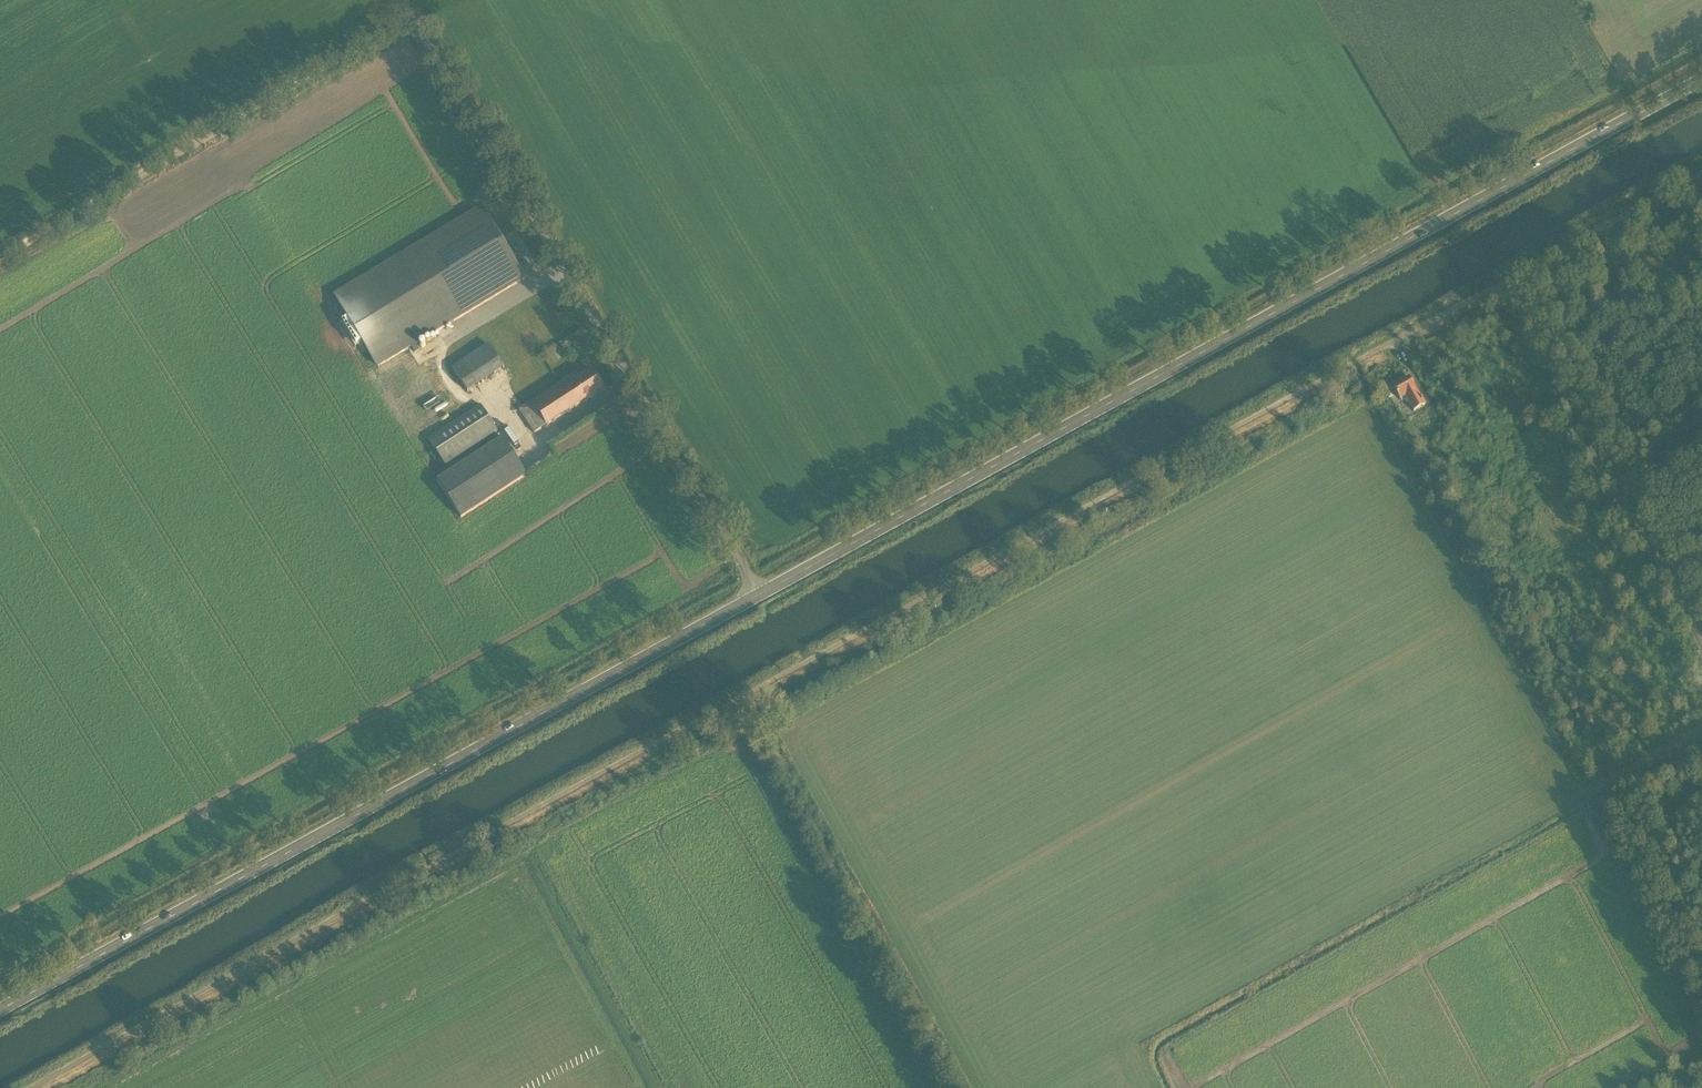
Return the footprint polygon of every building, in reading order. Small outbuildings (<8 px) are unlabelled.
[(335,294),(379,367),(524,279),(480,206),(335,294)] [(452,369),(468,392),(504,368),(489,345),(452,369)] [(575,373),(519,409),(534,433),(604,388),(591,369),(585,373),(587,376),(580,380),(575,373)] [(1393,387),(1400,400),(1406,396),(1415,411),(1425,405),(1409,377),(1393,387)] [(498,431),(480,404),(427,439),(445,466),(498,431)] [(503,438),(437,481),(461,518),(527,475),(503,438)]
